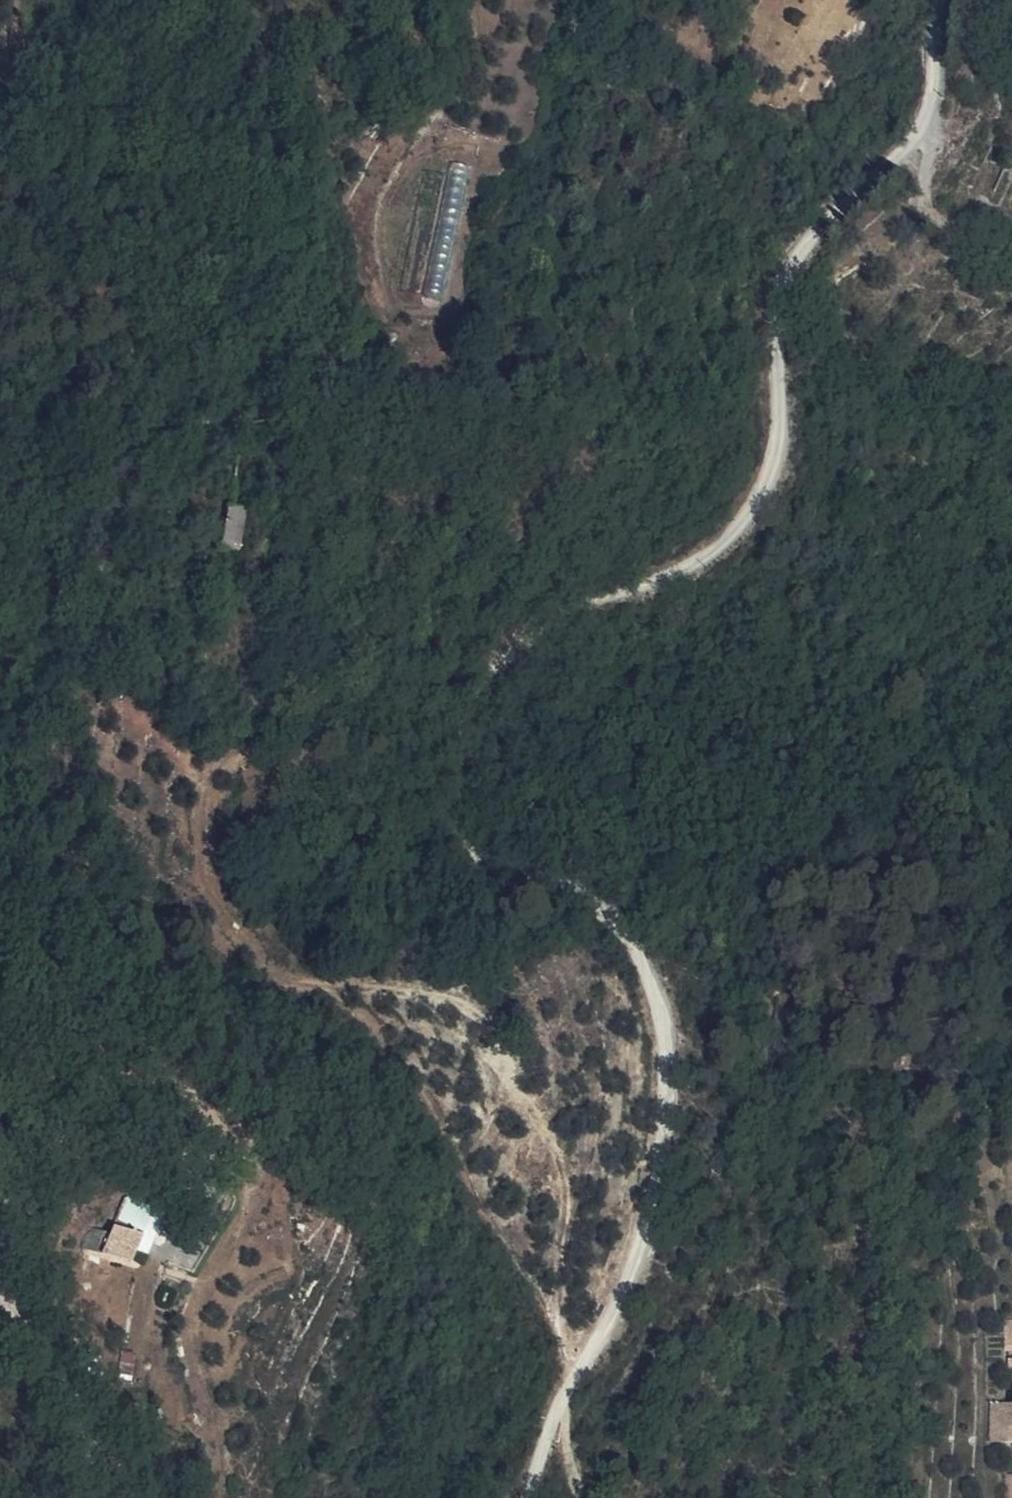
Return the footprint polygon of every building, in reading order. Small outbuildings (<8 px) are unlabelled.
[(261,485),(271,429),(238,425),(219,527),(237,528),(248,485),(261,485)] [(75,1253),(130,1262),(142,1200),(110,1195),(105,1230),(79,1227),(75,1253)]
